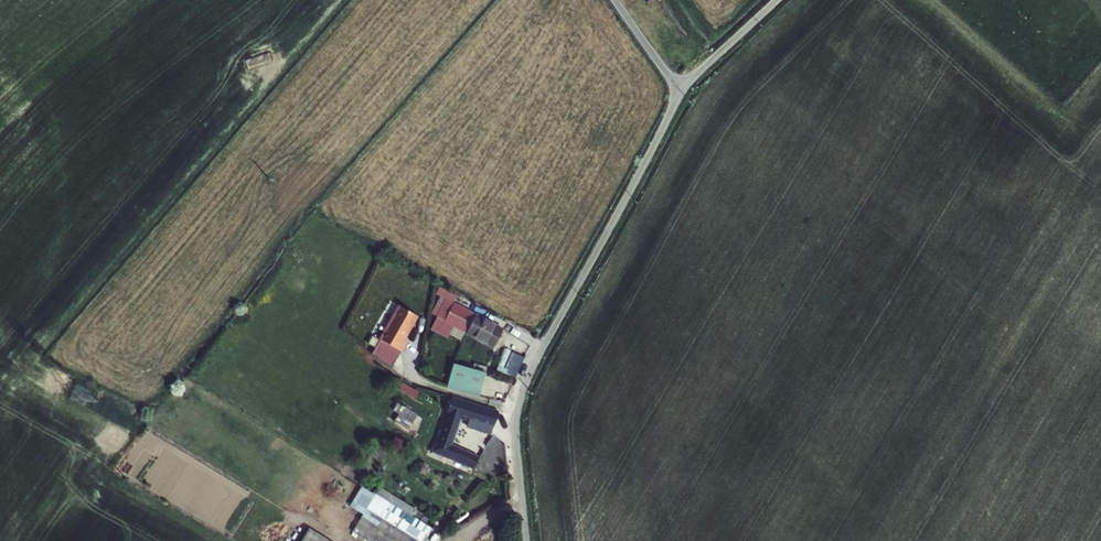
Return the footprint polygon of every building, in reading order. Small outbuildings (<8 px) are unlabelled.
[(461,299),(443,289),(440,296),(445,300),(436,316),(493,347),(495,343),(501,347),(505,339),(499,337),(502,330),(457,305),(461,299)] [(417,317),(399,306),(372,353),(391,368),(406,343),(402,341),(417,317)] [(359,328),(354,325),(350,331),(355,334),(359,328)] [(452,328),(449,334),(461,339),(463,332),(452,328)] [(473,369),(453,364),(447,387),(479,396),(487,368),(476,364),(473,369)] [(419,392),(402,383),(398,390),(416,399),(419,392)] [(482,454),(454,446),(462,418),(471,421),(468,427),(482,431),(493,435),(500,417),(487,412),(488,408),(452,398),(436,454),(479,467),(482,454)] [(413,423),(399,414),(396,420),(409,430),(413,423)] [(431,527),(372,493),(357,518),(397,540),(423,540),(431,527)] [(295,540),(339,540),(306,522),(295,540)]
